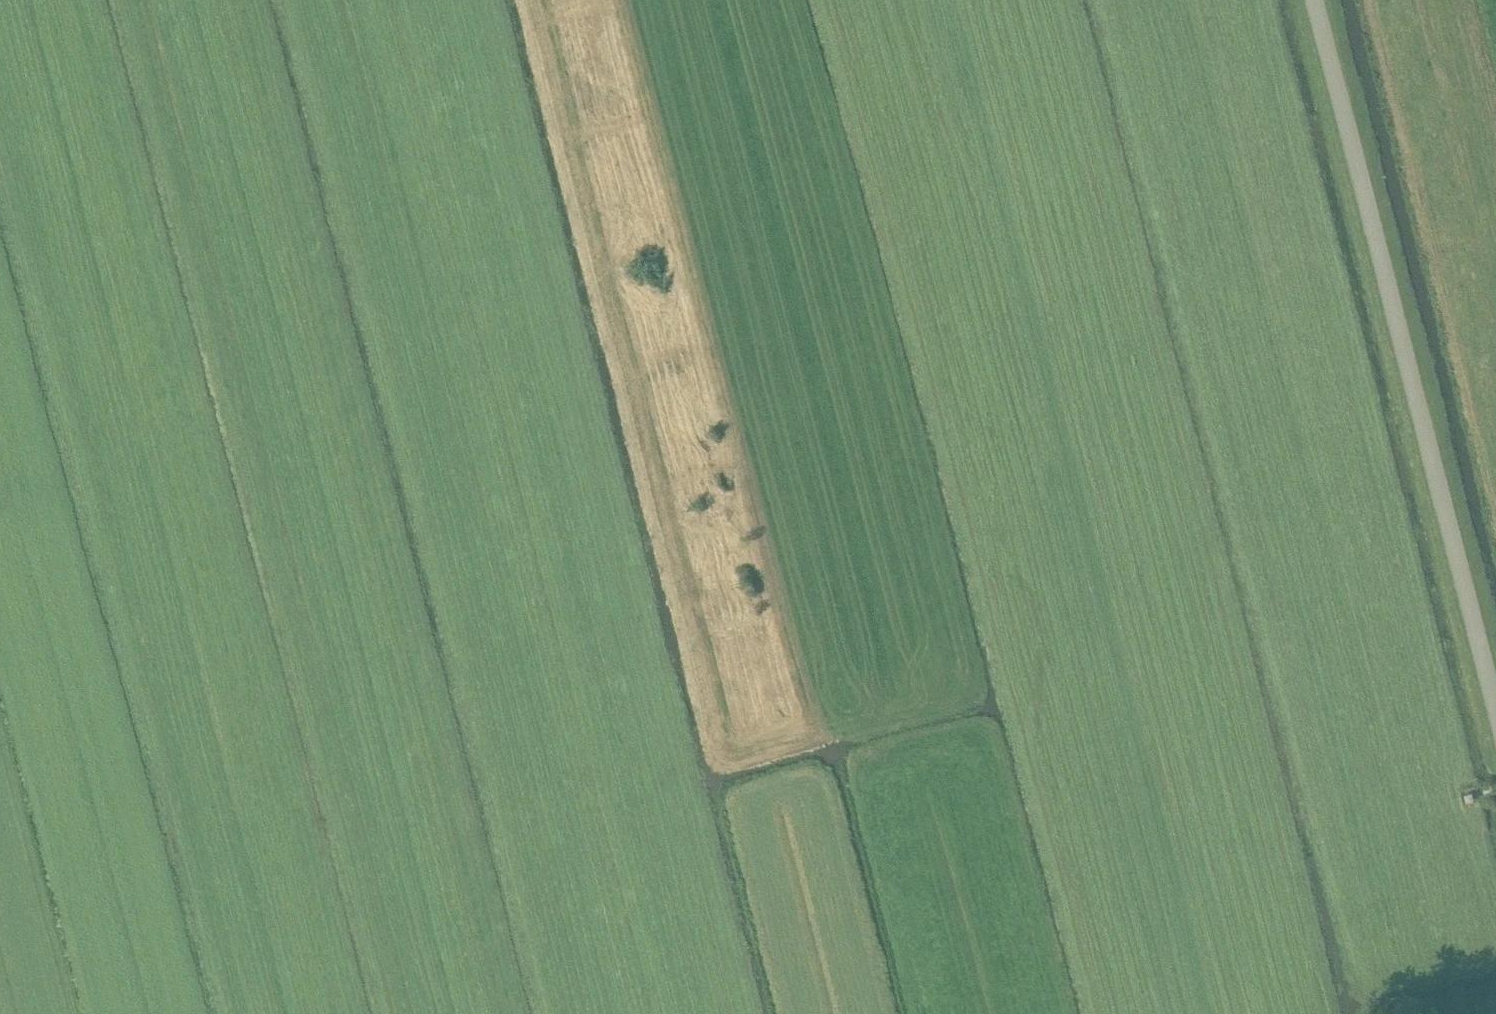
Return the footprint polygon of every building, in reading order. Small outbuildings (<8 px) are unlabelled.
[(1465,793),(1467,801),(1474,799),(1472,792),(1465,793)]
